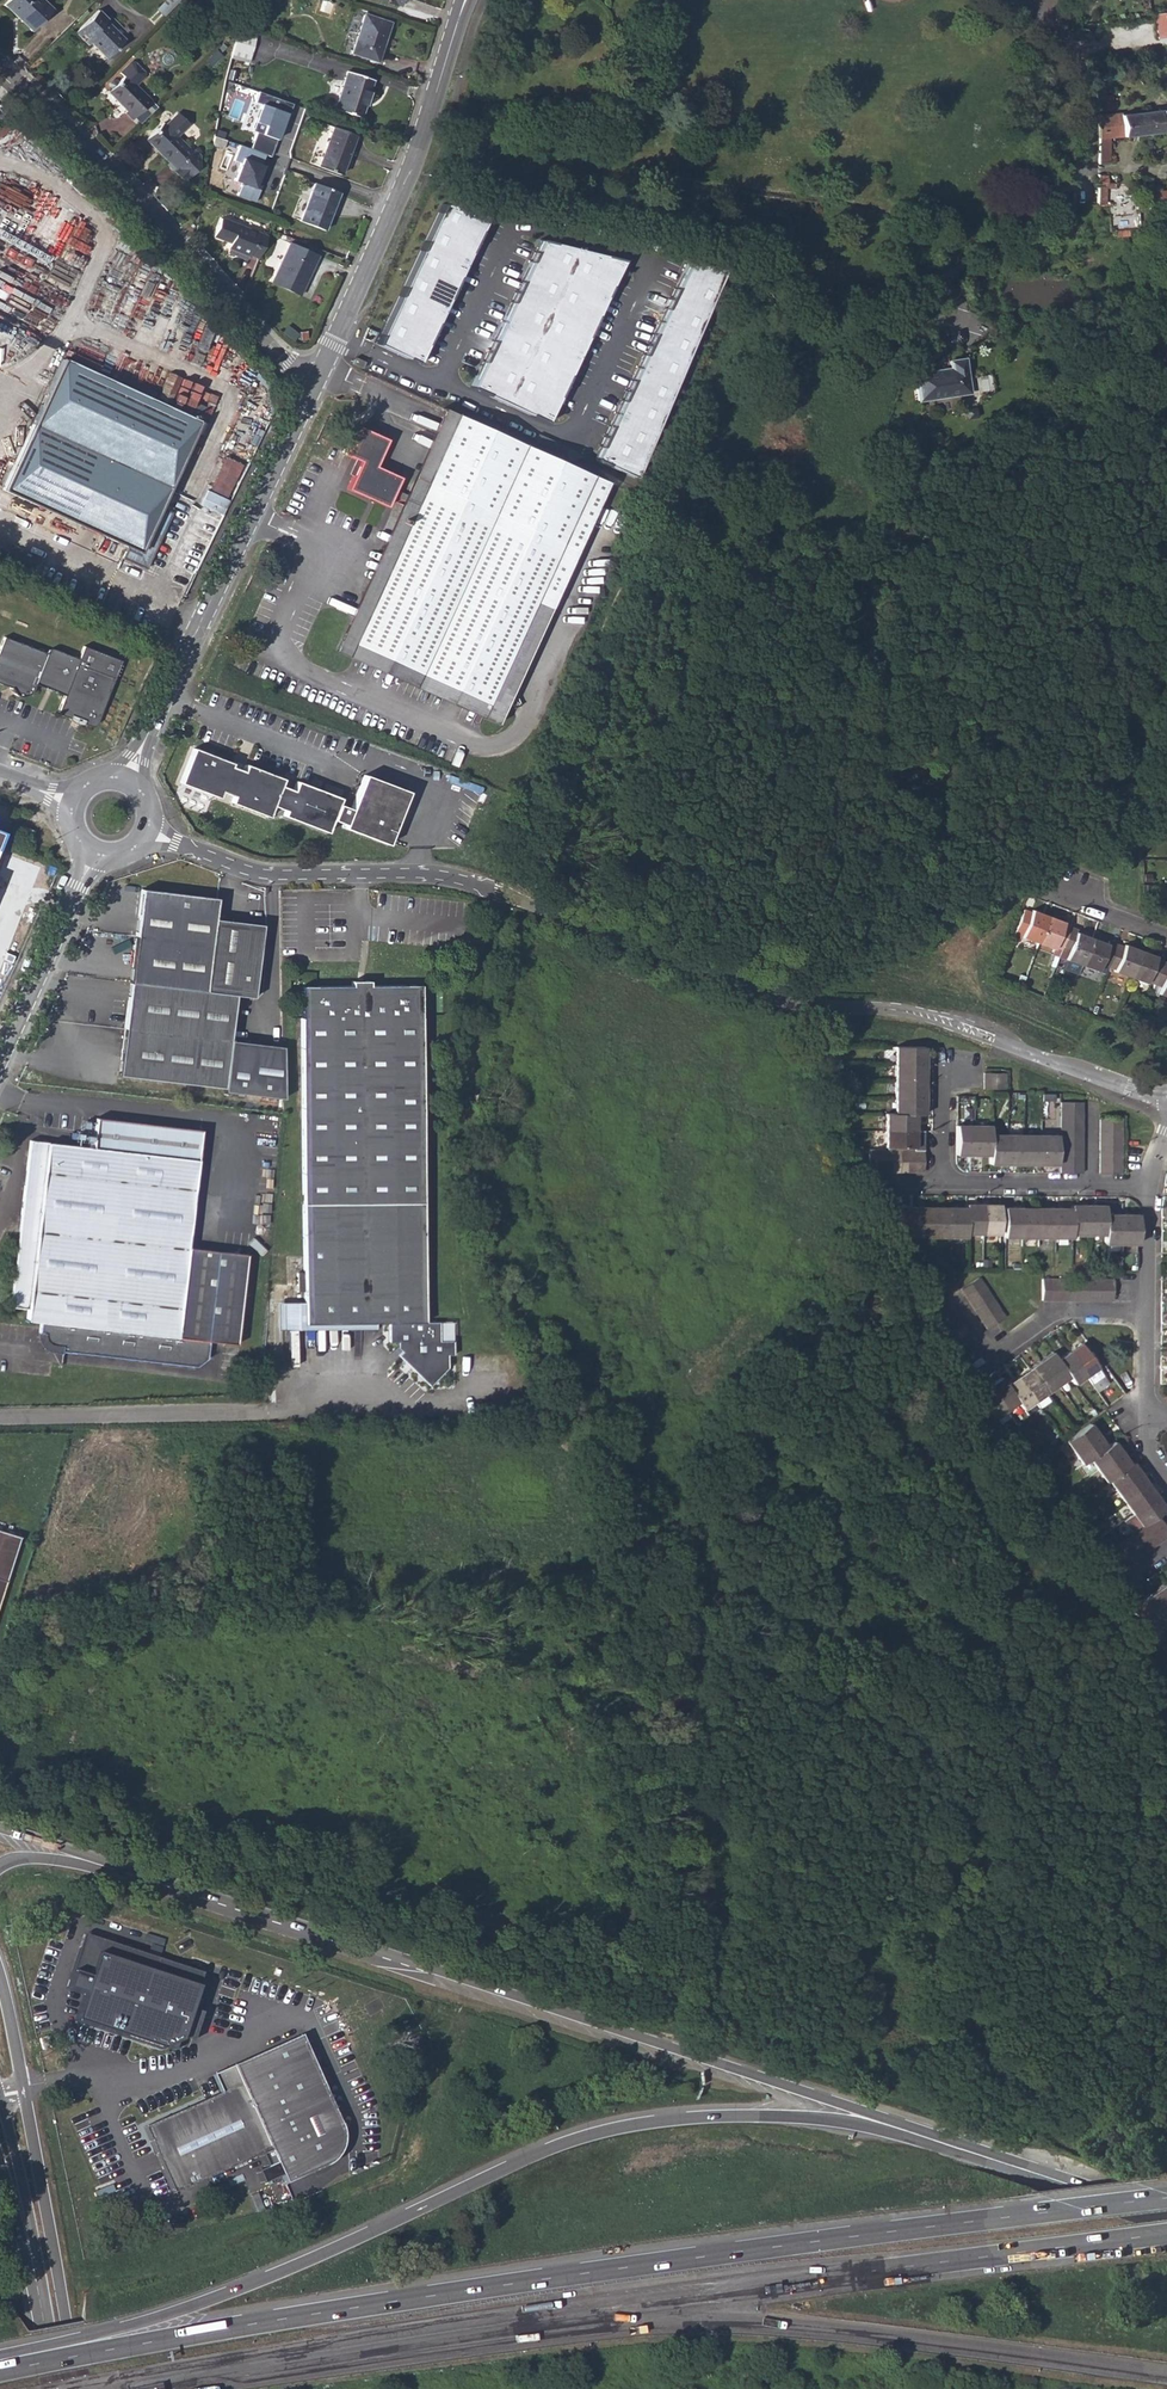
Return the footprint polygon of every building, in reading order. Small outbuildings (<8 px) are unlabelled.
[(31,30),(51,10),(41,0),(7,0),(4,3),(31,30)] [(152,10),(160,18),(178,0),(161,0),(152,10)] [(89,44),(104,59),(122,41),(120,38),(126,33),(109,16),(105,20),(96,11),(73,35),(85,47),(89,44)] [(350,52),(377,61),(390,20),(363,11),(350,52)] [(1155,29),(1166,28),(1166,34),(1166,11),(1153,14),(1155,29)] [(253,39),(255,31),(238,27),(236,35),(253,39)] [(260,40),(253,39),(236,35),(231,58),(254,64),(260,40)] [(110,89),(107,93),(125,111),(123,113),(130,120),(149,101),(132,84),(141,76),(141,73),(131,63),(128,64),(118,74),(122,77),(116,83),(114,81),(110,81),(108,84),(108,87),(110,89)] [(334,107),(360,116),(373,80),(347,70),(334,107)] [(1096,86),(1097,109),(1112,108),(1111,94),(1106,94),(1105,86),(1096,86)] [(269,157),(276,139),(274,138),(277,130),(279,131),(285,113),(288,114),(292,104),(258,92),(254,102),(261,105),(252,131),(256,132),(249,150),(265,155),(269,157)] [(1120,114),(1119,112),(1097,113),(1097,114),(1098,131),(1099,137),(1098,161),(1109,161),(1109,137),(1166,130),(1166,107),(1120,114)] [(163,126),(161,124),(146,140),(167,162),(164,164),(172,171),(181,180),(195,167),(198,159),(190,152),(189,153),(174,138),(180,133),(184,124),(175,114),(163,126)] [(318,164),(341,173),(355,135),(332,126),(318,164)] [(254,203),(259,190),(254,188),(263,167),(261,166),(265,155),(249,150),(239,146),(233,161),(240,164),(233,181),(241,184),(237,196),(254,203)] [(1098,174),(1097,204),(1105,204),(1105,186),(1107,185),(1108,174),(1098,174)] [(323,229),(338,191),(312,181),(298,220),(323,229)] [(1148,201),(1166,199),(1166,188),(1151,189),(1151,195),(1148,195),(1148,201)] [(445,201),(381,341),(422,360),(485,216),(445,201)] [(226,252),(244,261),(245,258),(252,261),(263,237),(217,217),(209,237),(228,245),(226,252)] [(276,268),(289,240),(280,236),(267,263),(276,268)] [(542,240),(474,384),(529,412),(548,420),(622,260),(542,240)] [(270,282),(299,295),(316,255),(288,241),(270,282)] [(689,255),(596,458),(634,476),(722,269),(689,255)] [(985,316),(965,316),(965,286),(941,286),(941,336),(971,336),(971,333),(985,333),(985,316)] [(914,372),(918,399),(969,392),(963,357),(960,357),(947,359),(949,366),(914,372)] [(127,545),(151,556),(171,512),(160,507),(199,420),(62,358),(2,489),(127,545)] [(147,362),(138,386),(149,392),(159,367),(147,362)] [(169,371),(158,396),(169,401),(180,376),(169,371)] [(184,378),(173,403),(183,407),(194,383),(184,378)] [(202,417),(209,419),(216,401),(209,398),(202,417)] [(443,408),(404,493),(417,500),(456,414),(443,408)] [(391,494),(401,499),(414,505),(411,512),(408,520),(407,520),(405,519),(405,518),(404,517),(401,516),(399,521),(403,523),(404,522),(405,523),(406,523),(362,619),(351,642),(489,704),(531,609),(545,615),(605,483),(456,414),(417,500),(404,493),(394,488),(399,476),(374,465),(386,439),(360,426),(352,442),(347,453),(355,457),(360,460),(357,467),(354,465),(350,472),(353,473),(348,486),(347,487),(386,504),(389,498),(391,494)] [(351,464),(354,465),(357,467),(360,460),(355,457),(351,464)] [(229,491),(235,476),(222,471),(214,491),(208,488),(202,503),(221,511),(229,491)] [(497,723),(545,615),(531,609),(489,704),(351,642),(362,619),(406,523),(405,523),(404,522),(403,523),(399,521),(401,516),(404,517),(405,518),(405,519),(407,520),(408,520),(411,512),(414,505),(401,499),(333,649),(497,723)] [(192,527),(185,543),(202,550),(209,535),(192,527)] [(121,558),(145,569),(151,556),(127,545),(121,558)] [(12,691),(14,694),(20,696),(28,694),(31,690),(33,683),(62,695),(55,713),(66,716),(68,721),(74,723),(80,723),(89,725),(93,725),(95,722),(119,660),(81,645),(77,657),(53,648),(47,648),(44,651),(2,635),(0,642),(0,684),(11,688),(12,691)] [(233,763),(195,747),(181,781),(219,797),(221,791),(234,796),(232,802),(268,817),(274,804),(282,784),(284,780),(247,765),(245,771),(232,765),(233,763)] [(352,808),(340,803),(334,820),(346,825),(345,828),(389,845),(409,790),(365,773),(352,808)] [(295,789),(282,784),(274,804),(287,809),(286,815),(329,832),(334,820),(340,803),(342,797),(299,781),(295,789)] [(33,828),(21,822),(18,828),(31,833),(33,828)] [(218,897),(143,889),(132,982),(207,991),(235,994),(255,997),(263,924),(215,918),(218,897)] [(1020,936),(1036,941),(1046,914),(1031,909),(1030,910),(1023,908),(1011,938),(1015,940),(1018,933),(1021,934),(1020,936)] [(1046,914),(1036,941),(1052,946),(1052,945),(1060,948),(1069,925),(1062,922),(1062,920),(1046,914)] [(1069,925),(1060,948),(1067,951),(1065,958),(1081,963),(1090,937),(1075,931),(1076,928),(1069,925)] [(1081,963),(1097,969),(1099,963),(1106,966),(1115,942),(1108,939),(1106,943),(1090,937),(1081,963)] [(1058,955),(1060,948),(1052,945),(1052,946),(1036,941),(1034,947),(1058,955)] [(1112,970),(1129,976),(1139,949),(1123,943),(1122,945),(1115,942),(1106,966),(1113,968),(1112,970)] [(1058,955),(1065,958),(1067,951),(1060,948),(1058,955)] [(1146,980),(1153,982),(1161,959),(1154,957),(1155,955),(1139,949),(1129,976),(1145,982),(1146,980)] [(1166,996),(1166,961),(1161,959),(1153,982),(1160,986),(1157,993),(1166,996)] [(229,1040),(235,994),(207,991),(132,982),(121,1073),(224,1086),(229,1040)] [(424,1324),(420,985),(368,986),(368,982),(350,982),(350,987),(299,987),(304,1302),(283,1302),(283,1325),(373,1325),(388,1325),(389,1344),(397,1344),(397,1348),(401,1353),(397,1357),(430,1387),(446,1368),(446,1354),(454,1353),(454,1324),(424,1324)] [(1161,1031),(1158,1039),(1162,1041),(1164,1041),(1166,1033),(1161,1031)] [(283,1046),(229,1040),(224,1086),(225,1092),(284,1096),(283,1046)] [(895,1063),(923,1063),(923,1047),(895,1047),(895,1063)] [(923,1063),(895,1063),(895,1079),(923,1079),(923,1063)] [(983,1081),(1004,1081),(1004,1073),(983,1072),(983,1081)] [(895,1096),(922,1097),(923,1079),(895,1079),(895,1096)] [(983,1089),(1003,1090),(1004,1081),(983,1081),(983,1089)] [(895,1096),(894,1113),(914,1114),(922,1114),(922,1097),(895,1096)] [(1061,1110),(1081,1110),(1081,1102),(1061,1102),(1061,1110)] [(1060,1118),(1081,1118),(1081,1110),(1061,1110),(1060,1118)] [(914,1130),(914,1114),(894,1113),(885,1113),(885,1130),(914,1130)] [(246,1254),(187,1247),(181,1246),(187,1190),(193,1191),(197,1160),(201,1131),(96,1117),(92,1148),(30,1140),(10,1306),(27,1308),(27,1320),(39,1321),(39,1331),(41,1331),(41,1338),(44,1343),(51,1345),(63,1345),(62,1352),(197,1366),(207,1359),(208,1341),(236,1344),(246,1254)] [(1060,1118),(1060,1126),(1080,1126),(1081,1118),(1060,1118)] [(956,1126),(956,1154),(972,1154),(973,1126),(956,1126)] [(972,1154),(989,1154),(989,1135),(990,1126),(973,1126),(972,1154)] [(1098,1134),(1120,1135),(1119,1126),(1098,1126),(1098,1134)] [(885,1130),(885,1147),(913,1147),(914,1130),(885,1130)] [(1006,1136),(989,1135),(989,1154),(989,1163),(1006,1163),(1006,1136)] [(1006,1136),(1006,1163),(1023,1163),(1023,1136),(1006,1136)] [(1023,1136),(1023,1163),(1039,1164),(1039,1136),(1023,1136)] [(1039,1136),(1039,1164),(1055,1164),(1056,1136),(1039,1136)] [(1060,1141),(1060,1149),(1080,1149),(1080,1141),(1060,1141)] [(874,1150),(874,1171),(882,1171),(883,1150),(874,1150)] [(883,1150),(882,1171),(890,1172),(890,1150),(883,1150)] [(890,1150),(890,1172),(898,1172),(898,1150),(890,1150)] [(898,1150),(898,1172),(905,1171),(906,1151),(898,1150)] [(906,1151),(905,1171),(913,1172),(914,1151),(906,1151)] [(913,1172),(922,1172),(922,1151),(914,1151),(913,1172)] [(1060,1157),(1060,1165),(1080,1165),(1080,1157),(1060,1157)] [(1098,1165),(1120,1165),(1120,1158),(1098,1157),(1098,1165)] [(1060,1173),(1080,1173),(1080,1165),(1060,1165),(1060,1173)] [(1098,1165),(1099,1174),(1120,1173),(1120,1165),(1098,1165)] [(187,1247),(193,1191),(187,1190),(181,1246),(187,1247)] [(965,1208),(964,1233),(981,1233),(981,1205),(965,1205),(965,1208)] [(981,1205),(981,1233),(998,1233),(998,1205),(981,1205)] [(1071,1208),(1070,1234),(1086,1234),(1086,1205),(1071,1205),(1071,1208)] [(1086,1234),(1103,1234),(1103,1214),(1103,1206),(1086,1205),(1086,1234)] [(897,1236),(912,1236),(912,1207),(897,1207),(897,1236)] [(912,1236),(930,1236),(930,1207),(912,1207),(912,1236)] [(930,1236),(947,1236),(947,1208),(930,1207),(930,1236)] [(964,1233),(965,1208),(947,1208),(947,1236),(964,1237),(964,1233)] [(1003,1208),(1002,1237),(1019,1237),(1019,1208),(1003,1208)] [(1019,1208),(1019,1237),(1036,1237),(1036,1208),(1019,1208)] [(1036,1208),(1036,1237),(1053,1237),(1053,1208),(1036,1208)] [(1053,1208),(1053,1237),(1070,1237),(1070,1234),(1071,1208),(1053,1208)] [(1103,1234),(1103,1243),(1120,1243),(1121,1215),(1103,1214),(1103,1234)] [(1121,1215),(1120,1243),(1137,1243),(1137,1215),(1121,1215)] [(960,1289),(964,1295),(981,1283),(977,1277),(960,1289)] [(1048,1279),(1048,1300),(1057,1300),(1057,1279),(1048,1279)] [(1057,1279),(1057,1300),(1065,1300),(1066,1279),(1057,1279)] [(1066,1279),(1065,1300),(1074,1300),(1074,1279),(1066,1279)] [(1074,1279),(1074,1300),(1081,1300),(1082,1279),(1074,1279)] [(1082,1279),(1081,1300),(1090,1300),(1090,1279),(1082,1279)] [(964,1295),(969,1302),(986,1290),(981,1283),(964,1295)] [(969,1302),(973,1309),(991,1297),(986,1290),(969,1302)] [(973,1309),(977,1316),(995,1304),(991,1297),(973,1309)] [(928,1310),(932,1316),(950,1305),(945,1298),(928,1310)] [(276,1329),(374,1329),(373,1325),(283,1325),(283,1302),(276,1302),(276,1329)] [(977,1316),(982,1322),(1000,1310),(995,1304),(977,1316)] [(932,1316),(936,1323),(954,1311),(950,1305),(932,1316)] [(982,1322),(986,1328),(997,1321),(1004,1316),(1000,1310),(982,1322)] [(936,1323),(941,1330),(958,1318),(954,1311),(936,1323)] [(941,1330),(945,1337),(962,1325),(958,1318),(941,1330)] [(945,1337),(949,1343),(967,1332),(962,1325),(945,1337)] [(949,1343),(953,1349),(971,1338),(967,1332),(949,1343)] [(1068,1351),(1085,1375),(1096,1367),(1080,1343),(1068,1351)] [(1068,1376),(1073,1383),(1085,1375),(1068,1351),(1056,1360),(1068,1376)] [(1041,1360),(1057,1384),(1068,1376),(1056,1360),(1051,1353),(1041,1360)] [(1029,1369),(1045,1392),(1057,1384),(1041,1360),(1029,1369)] [(1017,1377),(1034,1400),(1045,1392),(1029,1369),(1017,1377)] [(1017,1377),(1005,1385),(1017,1402),(1022,1408),(1034,1400),(1017,1377)] [(1006,1410),(1017,1402),(1005,1385),(1000,1378),(989,1386),(1006,1410)] [(977,1394),(994,1418),(1006,1410),(989,1386),(977,1394)] [(1066,1440),(1074,1451),(1097,1435),(1089,1424),(1066,1440)] [(1074,1451),(1082,1463),(1089,1458),(1105,1447),(1097,1435),(1074,1451)] [(1089,1458),(1097,1470),(1121,1454),(1113,1442),(1105,1447),(1089,1458)] [(1097,1470),(1106,1482),(1109,1480),(1130,1465),(1121,1454),(1097,1470)] [(1109,1480),(1116,1490),(1139,1474),(1132,1463),(1130,1465),(1109,1480)] [(1116,1490),(1124,1502),(1148,1486),(1139,1474),(1116,1490)] [(1124,1502),(1133,1514),(1156,1497),(1148,1486),(1124,1502)] [(1123,1520),(1131,1532),(1164,1508),(1156,1497),(1133,1514),(1123,1520)] [(1164,1537),(1166,1536),(1166,1529),(1158,1517),(1153,1520),(1164,1537)] [(1147,1524),(1159,1541),(1164,1537),(1153,1520),(1147,1524)] [(1141,1529),(1152,1546),(1159,1541),(1147,1524),(1141,1529)] [(1133,1534),(1145,1551),(1152,1546),(1141,1529),(1133,1534)] [(18,1537),(0,1531),(0,1594),(18,1537)] [(1127,1539),(1139,1556),(1145,1551),(1133,1534),(1127,1539)] [(1120,1544),(1132,1561),(1139,1556),(1127,1539),(1120,1544)] [(1113,1549),(1125,1566),(1132,1561),(1120,1544),(1113,1549)] [(1107,1553),(1119,1570),(1125,1566),(1113,1549),(1107,1553)] [(1100,1558),(1112,1575),(1119,1570),(1107,1553),(1100,1558)] [(1166,1612),(1166,1587),(1165,1585),(1154,1593),(1166,1612)] [(1159,1624),(1166,1618),(1166,1612),(1154,1593),(1142,1601),(1159,1624)] [(1131,1610),(1147,1632),(1159,1624),(1142,1601),(1131,1610)] [(1164,1632),(1159,1624),(1147,1632),(1153,1640),(1164,1632)] [(202,1974),(86,1935),(69,1989),(87,1996),(77,2022),(163,2052),(181,2043),(202,1974)] [(211,2079),(219,2097),(144,2131),(173,2197),(270,2154),(285,2188),(328,2169),(331,2168),(335,2164),(337,2163),(338,2160),(340,2157),(343,2153),(344,2148),(344,2146),(345,2139),(344,2135),(301,2039),(266,2055),(211,2079)]
